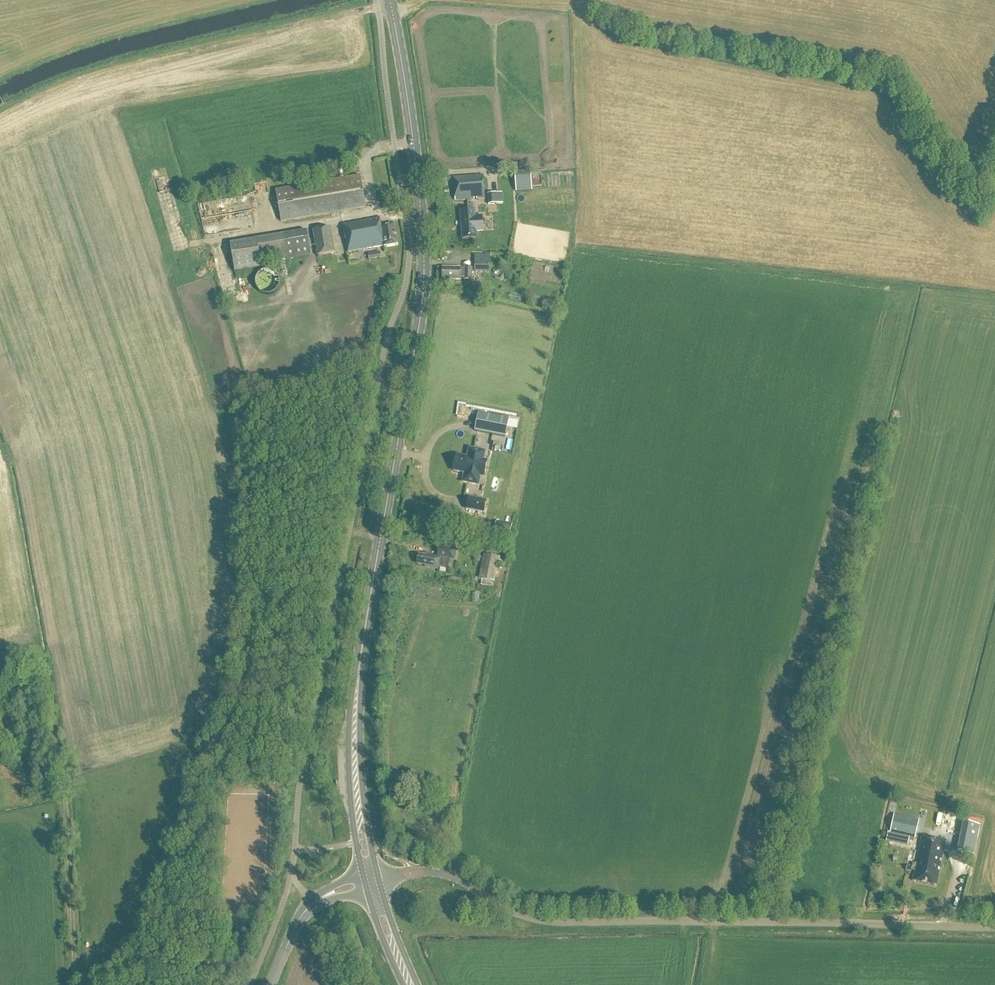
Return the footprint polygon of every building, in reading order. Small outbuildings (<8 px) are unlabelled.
[(514,173),(516,193),(532,192),(531,172),(514,173)] [(280,222),(366,207),(361,177),(275,191),(280,222)] [(454,199),(484,197),(483,177),(453,179),(454,199)] [(487,195),(488,205),(495,205),(495,200),(499,200),(499,194),(487,195)] [(476,217),(475,210),(460,211),(462,241),(477,239),(477,233),(484,232),(483,217),(476,217)] [(379,220),(343,226),(347,253),(384,247),(384,248),(397,246),(394,227),(381,229),(379,220)] [(330,228),(314,231),(318,256),(335,253),(330,228)] [(257,240),(230,245),(235,273),(262,269),(261,264),(311,256),(310,252),(307,232),(257,240)] [(490,264),(474,263),(474,273),(490,273),(490,264)] [(560,272),(556,273),(555,264),(542,264),(542,269),(534,270),(535,281),(560,279),(560,272)] [(472,281),(472,269),(465,269),(465,270),(460,270),(460,269),(443,269),(442,281),(461,281),(461,279),(464,279),(464,281),(472,281)] [(264,270),(258,290),(276,295),(282,275),(264,270)] [(487,290),(486,297),(495,298),(496,291),(487,290)] [(508,437),(512,418),(481,411),(477,430),(508,437)] [(453,473),(463,475),(462,484),(479,487),(481,478),(484,479),(488,461),(484,461),(486,452),(468,449),(467,457),(456,455),(453,473)] [(468,497),(465,510),(484,514),(487,501),(468,497)] [(496,522),(494,532),(510,536),(512,525),(496,522)] [(425,568),(438,570),(439,569),(448,571),(450,560),(454,561),(456,551),(440,548),(438,559),(418,555),(416,565),(425,567),(425,568)] [(502,568),(504,558),(499,557),(499,559),(496,558),(497,552),(488,551),(486,556),(483,555),(479,580),(484,581),(483,586),(493,588),(498,567),(502,568)] [(949,822),(951,816),(939,813),(937,819),(949,822)] [(952,815),(949,827),(955,828),(957,816),(952,815)] [(918,821),(896,816),(894,816),(890,833),(914,839),(918,821)] [(973,856),(979,826),(963,823),(957,852),(973,856)] [(946,840),(922,835),(912,882),(936,887),(946,840)]
